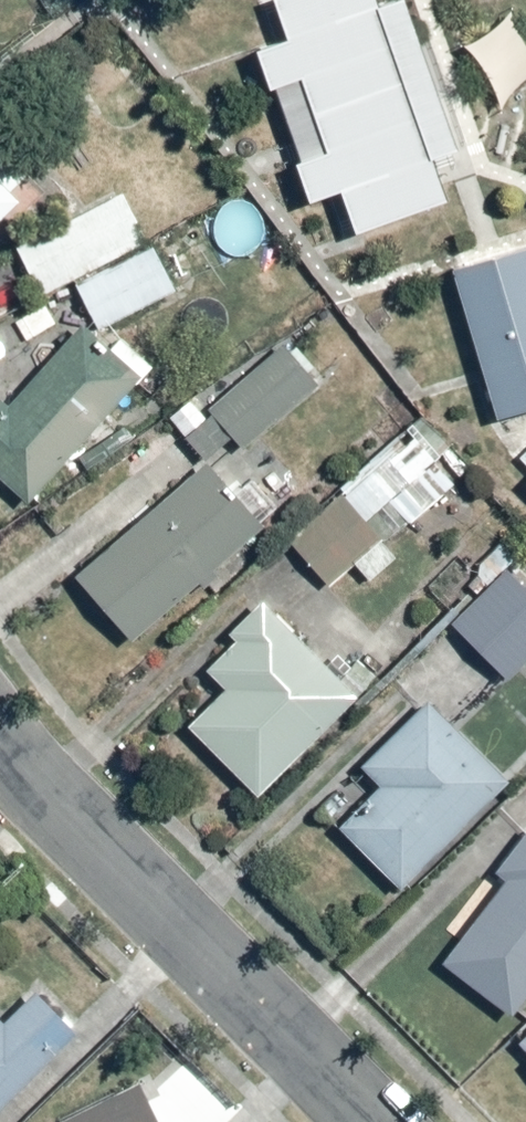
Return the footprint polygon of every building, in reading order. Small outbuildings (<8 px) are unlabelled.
[(370,0),(269,0),(267,1),(353,230),(444,196),(370,0)] [(19,209),(10,199),(31,180),(0,148),(0,227),(19,209)] [(127,196),(12,245),(34,297),(73,280),(94,328),(204,281),(180,225),(145,240),(127,196)] [(451,273),(494,413),(525,404),(525,251),(451,273)] [(34,511),(157,363),(118,330),(107,344),(79,320),(8,405),(0,398),(0,483),(34,511)] [(198,387),(165,412),(201,459),(228,438),(239,451),(325,385),(290,339),(210,401),(198,387)] [(346,495),(291,543),(330,587),(355,565),(370,582),(397,557),(385,543),(408,523),(411,525),(472,470),(423,415),(340,488),(346,495)] [(209,461),(70,579),(122,640),(283,504),(255,471),(233,489),(209,461)] [(510,566),(447,628),(497,678),(525,649),(525,583),(510,566)] [(203,671),(210,679),(183,705),(192,714),(179,727),(253,801),(363,691),(267,595),(225,638),(231,644),(203,671)] [(334,792),(314,813),(397,893),(507,779),(417,691),(350,761),(376,786),(352,811),(334,792)] [(498,881),(438,964),(509,1016),(525,993),(525,824),(489,874),(498,881)] [(72,1031),(32,992),(3,1022),(0,1019),(0,1105),(72,1031)] [(512,1047),(525,1062),(525,1034),(512,1047)] [(143,1090),(73,1121),(158,1121),(143,1090)]
